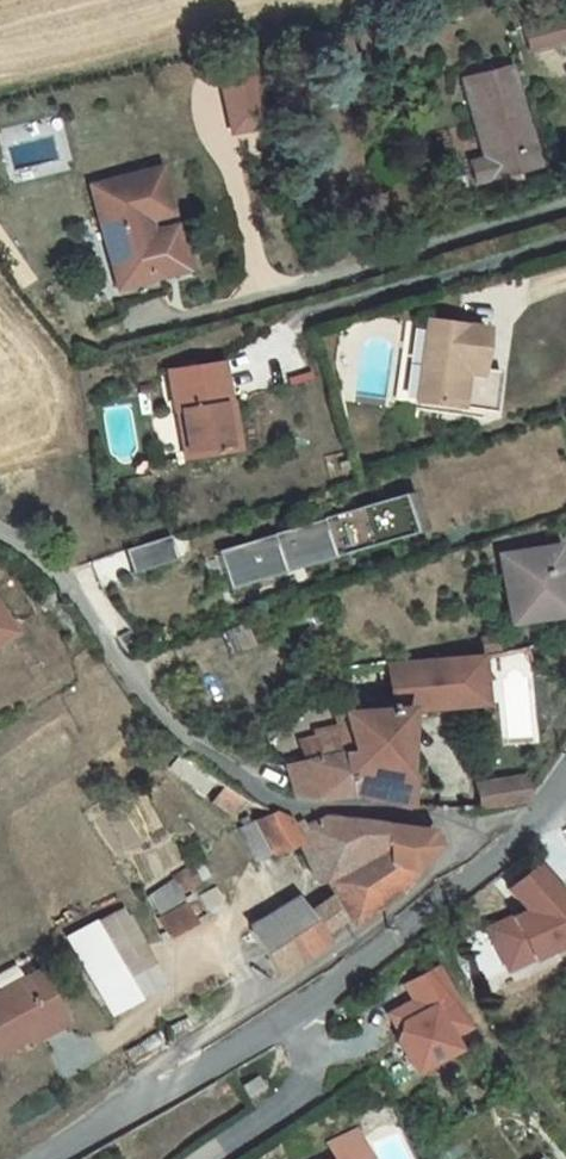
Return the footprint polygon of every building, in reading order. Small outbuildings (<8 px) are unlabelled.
[(556,45),(565,42),(565,28),(563,16),(549,20),(556,45)] [(531,52),(556,45),(549,20),(524,27),(531,52)] [(538,167),(511,67),(461,80),(483,159),(469,162),(474,184),(538,167)] [(253,76),(213,83),(221,133),(261,126),(253,76)] [(169,215),(157,168),(88,186),(115,289),(158,278),(158,276),(184,269),(172,226),(146,233),(146,231),(143,232),(140,223),(143,222),(169,215)] [(115,289),(119,305),(162,294),(158,278),(115,289)] [(478,370),(484,330),(425,322),(413,402),(412,410),(458,417),(459,408),(492,414),(498,373),(478,370)] [(226,403),(219,363),(167,372),(173,412),(176,411),(184,459),(230,452),(222,404),(226,403)] [(226,403),(222,404),(230,452),(237,451),(229,403),(226,403)] [(399,492),(214,552),(226,591),(412,531),(399,492)] [(168,536),(122,550),(130,574),(175,560),(168,536)] [(509,624),(565,615),(565,602),(557,547),(498,556),(509,624)] [(15,636),(0,613),(0,645),(15,636)] [(477,658),(386,665),(388,710),(340,714),(338,714),(340,727),(345,751),(336,753),(344,794),(395,806),(398,778),(404,712),(481,705),(477,658)] [(336,753),(345,751),(340,727),(331,730),(336,753)] [(344,794),(336,753),(331,730),(310,734),(315,757),(282,766),(290,795),(308,799),(344,794)] [(474,784),(477,809),(503,807),(525,803),(523,791),(520,776),(474,784)] [(395,806),(409,808),(412,779),(398,778),(395,806)] [(231,816),(242,800),(222,786),(211,802),(231,816)] [(322,817),(301,826),(298,819),(291,823),(289,819),(272,812),(237,829),(253,862),(295,842),(314,885),(323,882),(333,900),(307,914),(298,901),(248,931),(264,959),(269,968),(274,976),(325,941),(320,934),(342,916),(348,926),(394,894),(401,885),(408,873),(432,845),(427,832),(322,817)] [(200,862),(190,867),(198,881),(208,877),(200,862)] [(507,939),(485,951),(500,976),(565,938),(565,922),(532,862),(494,884),(509,911),(495,918),(507,939)] [(198,881),(190,867),(170,878),(178,892),(198,881)] [(157,919),(167,938),(194,924),(184,904),(157,919)] [(66,937),(107,1014),(157,988),(115,910),(66,937)] [(412,1001),(392,1012),(399,1024),(396,1032),(394,1040),(411,1072),(453,1049),(447,1038),(470,1026),(438,967),(403,986),(412,1001)] [(35,1025),(57,1012),(35,972),(0,991),(0,1050),(27,1036),(30,1042),(42,1035),(35,1025)] [(63,1023),(57,1012),(35,1025),(42,1035),(63,1023)] [(399,1024),(392,1012),(387,1015),(396,1032),(399,1024)] [(249,1097),(263,1087),(256,1077),(242,1086),(249,1097)] [(354,1132),(326,1146),(333,1158),(368,1158),(354,1132)]
